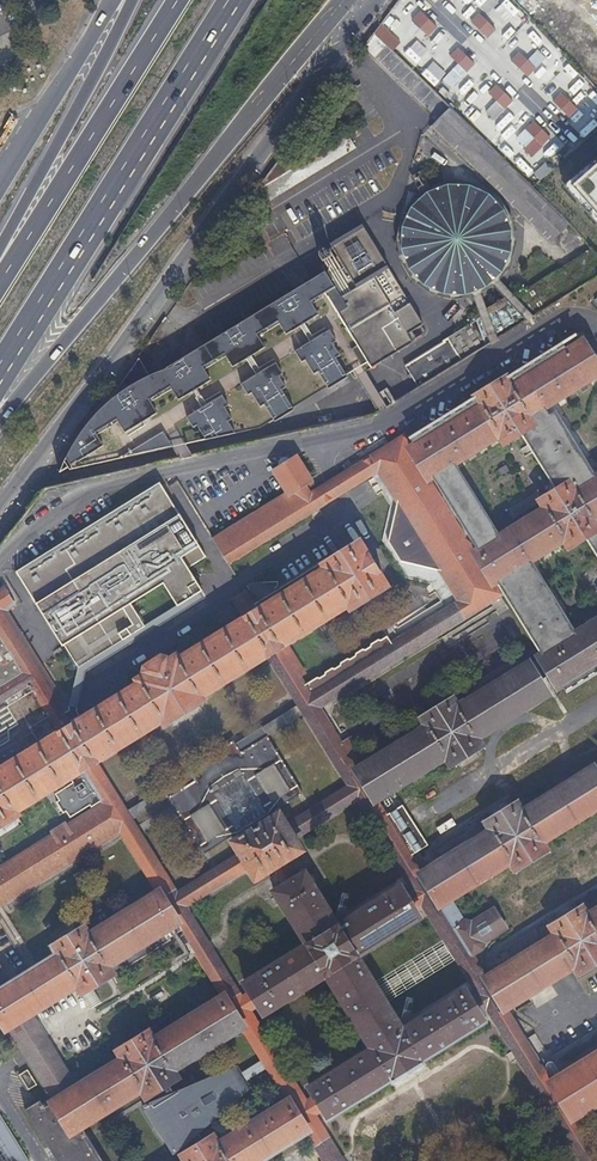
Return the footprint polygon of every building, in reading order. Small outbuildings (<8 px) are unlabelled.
[(425,7),(417,16),(433,31),(441,23),(425,7)] [(476,17),(468,25),(485,41),(493,33),(476,17)] [(381,24),(375,33),(394,51),(401,43),(381,24)] [(447,103),(375,33),(364,47),(435,116),(447,103)] [(460,46),(452,54),(468,70),(476,62),(460,46)] [(516,56),(508,64),(524,80),(532,72),(516,56)] [(499,84),(491,92),(507,108),(515,100),(499,84)] [(558,97),(550,105),(566,121),(574,112),(558,97)] [(449,108),(432,126),(550,240),(565,225),(449,108)] [(538,118),(530,126),(547,142),(555,134),(538,118)] [(348,135),(297,166),(256,191),(264,204),(356,148),(348,135)] [(297,166),(286,150),(256,191),(297,166)] [(596,215),(596,164),(572,186),(596,215)] [(414,210),(406,216),(407,228),(402,236),(407,248),(407,258),(413,265),(418,276),(428,281),(435,288),(445,288),(455,293),(467,289),(475,289),(482,282),(494,277),(499,267),(506,261),(507,248),(510,240),(507,232),(507,219),(499,211),(495,201),(485,196),(478,189),(468,189),(458,184),(448,188),(436,188),(428,195),(420,198),(414,210)] [(357,377),(366,372),(413,343),(408,334),(423,324),(395,279),(392,281),(385,271),(389,269),(361,225),(329,245),(337,257),(321,267),(325,272),(312,280),(308,275),(311,280),(314,285),(291,299),(290,297),(283,302),(284,304),(238,332),(237,331),(229,335),(230,337),(208,351),(205,346),(204,347),(205,349),(183,363),(187,369),(189,368),(192,374),(160,394),(152,379),(140,358),(66,462),(69,466),(61,472),(69,467),(71,469),(173,447),(187,445),(191,444),(202,442),(252,431),(279,414),(280,416),(287,411),(286,410),(332,381),(333,383),(340,378),(339,377),(352,369),(357,377)] [(591,247),(513,295),(511,293),(496,304),(481,310),(482,315),(405,364),(418,386),(596,273),(596,254),(591,247)] [(319,257),(322,263),(331,257),(328,252),(327,251),(326,250),(325,250),(324,249),(323,249),(322,250),(321,250),(320,250),(320,251),(319,252),(319,253),(318,254),(318,255),(318,256),(319,257)] [(392,281),(395,279),(389,269),(385,271),(392,281)] [(314,285),(311,280),(205,346),(208,351),(230,337),(229,335),(237,331),(238,332),(284,304),(283,302),(290,297),(291,299),(314,285)] [(325,673),(320,677),(318,676),(305,684),(319,707),(469,614),(502,593),(540,655),(576,634),(530,560),(564,539),(568,546),(584,537),(596,557),(596,476),(594,478),(553,412),(547,415),(543,408),(596,374),(596,368),(592,360),(580,341),(565,350),(560,342),(560,343),(505,377),(505,376),(474,396),(408,438),(413,445),(409,447),(402,435),(339,475),(348,488),(378,469),(395,496),(385,540),(399,563),(443,573),(460,600),(397,640),(392,643),(388,635),(381,639),(379,638),(371,643),(371,645),(366,648),(363,648),(356,652),(356,655),(350,658),(348,657),(341,662),(340,664),(335,667),(333,667),(326,671),(325,673)] [(205,349),(204,347),(152,379),(160,394),(192,374),(189,368),(187,369),(183,363),(205,349)] [(379,412),(387,406),(366,372),(357,377),(379,412)] [(173,447),(180,458),(193,455),(187,445),(173,447)] [(281,497),(213,540),(212,540),(226,565),(235,559),(333,497),(324,484),(316,489),(310,479),(296,457),(290,461),(289,461),(289,460),(288,460),(287,459),(285,459),(285,460),(284,460),(283,460),(282,461),(281,462),(280,463),(280,464),(280,466),(281,467),(274,471),(288,493),(281,497)] [(348,488),(339,475),(324,484),(333,497),(348,488)] [(176,607),(197,595),(201,592),(195,582),(187,569),(205,558),(175,510),(167,515),(164,509),(172,504),(164,490),(163,491),(160,486),(17,575),(62,647),(64,646),(77,668),(78,669),(144,628),(143,627),(129,605),(162,585),(170,598),(176,606),(176,607)] [(172,504),(164,509),(167,515),(175,510),(172,504)] [(8,699),(18,716),(13,719),(14,719),(10,722),(15,729),(1,738),(0,738),(0,837),(22,824),(14,810),(69,777),(75,773),(82,769),(95,761),(162,720),(164,723),(203,700),(201,696),(268,654),(287,642),(348,604),(350,608),(386,586),(359,542),(323,564),(321,561),(270,593),(269,591),(271,588),(266,587),(261,587),(255,588),(253,589),(251,590),(251,591),(252,593),(250,595),(236,603),(246,619),(178,660),(176,656),(167,662),(165,659),(161,658),(146,668),(145,672),(147,675),(138,680),(140,684),(75,724),(73,720),(79,716),(76,711),(77,708),(69,706),(68,709),(69,710),(69,711),(64,713),(52,695),(0,610),(0,704),(8,699)] [(13,601),(5,589),(0,592),(0,609),(13,601)] [(233,598),(236,603),(250,595),(246,589),(233,598)] [(176,606),(143,627),(144,628),(78,669),(77,668),(69,706),(77,708),(85,673),(201,601),(197,595),(176,607),(176,606)] [(573,1117),(551,1081),(505,1008),(486,976),(472,953),(482,947),(484,941),(506,927),(494,909),(471,923),(466,921),(451,897),(441,903),(422,873),(418,867),(426,862),(399,819),(391,823),(388,818),(399,812),(390,798),(379,804),(377,800),(357,769),(363,766),(356,754),(359,752),(351,738),(341,743),(319,707),(469,614),(460,600),(397,640),(392,643),(388,635),(381,639),(379,638),(371,643),(371,645),(366,648),(363,648),(356,652),(356,655),(350,658),(348,657),(341,662),(340,664),(335,667),(333,667),(326,671),(325,673),(320,677),(318,676),(305,684),(299,675),(305,672),(287,642),(268,654),(297,702),(303,711),(349,786),(286,825),(294,839),(357,799),(415,890),(406,896),(414,908),(422,903),(447,943),(454,954),(479,994),(471,1000),(478,1012),(487,1007),(582,1160),(596,1160),(596,1156),(573,1117)] [(13,601),(0,609),(0,610),(52,695),(64,713),(69,711),(7,611),(15,606),(13,601)] [(363,766),(357,769),(377,800),(411,779),(414,784),(428,775),(425,770),(446,757),(451,764),(481,745),(476,738),(547,694),(539,681),(548,675),(557,688),(561,686),(566,693),(566,692),(596,673),(596,621),(576,634),(540,655),(537,657),(538,659),(529,665),(528,663),(457,706),(452,698),(422,717),(426,725),(363,766)] [(1,738),(15,729),(10,722),(14,719),(13,719),(18,716),(8,699),(0,704),(0,713),(3,718),(0,720),(0,736),(1,738)] [(297,702),(235,741),(241,750),(267,733),(303,711),(297,702)] [(294,839),(286,825),(275,809),(303,792),(267,733),(241,750),(235,741),(234,739),(188,768),(189,770),(195,779),(169,796),(204,853),(230,837),(240,854),(249,867),(256,878),(273,867),(282,861),(301,850),(294,839)] [(323,1109),(315,1096),(306,1102),(249,1009),(258,1003),(250,992),(241,997),(185,907),(249,867),(240,854),(177,893),(131,820),(125,810),(95,761),(82,769),(101,800),(103,803),(119,830),(157,893),(182,930),(222,996),(242,1027),(262,1060),(266,1067),(270,1073),(287,1100),(306,1131),(325,1160),(343,1160),(314,1114),(323,1109)] [(422,873),(441,903),(451,897),(510,860),(515,867),(546,848),(541,841),(596,806),(596,774),(592,767),(522,810),(517,803),(487,822),(491,830),(422,873)] [(89,805),(90,807),(101,800),(82,769),(75,773),(69,777),(72,782),(54,793),(58,800),(56,801),(62,812),(65,811),(69,817),(89,805)] [(131,820),(169,796),(195,779),(189,770),(125,810),(131,820)] [(119,830),(103,803),(66,826),(64,823),(51,831),(52,834),(0,866),(0,904),(119,830)] [(273,867),(284,885),(294,879),(282,861),(273,867)] [(419,917),(414,908),(406,896),(400,886),(338,925),(304,872),(294,879),(284,885),(274,892),(306,944),(244,982),(250,992),(258,1003),(264,1014),(326,975),(371,1048),(309,1086),(315,1096),(323,1109),(329,1118),(391,1079),(394,1083),(424,1064),(422,1060),(484,1022),(478,1012),(471,1000),(465,990),(402,1028),(384,998),(377,987),(358,955),(419,917)] [(7,1028),(32,1013),(78,985),(82,992),(92,986),(112,973),(114,976),(172,940),(171,937),(182,930),(157,893),(88,935),(84,927),(54,946),(58,954),(39,966),(8,984),(0,989),(0,1020),(6,1029),(7,1028)] [(586,914),(581,906),(550,926),(555,934),(486,976),(505,1008),(574,964),(579,972),(596,960),(596,907),(586,914)] [(377,987),(384,998),(454,954),(447,943),(377,987)] [(8,984),(0,971),(0,989),(8,984)] [(102,1002),(92,986),(82,992),(92,1008),(102,1002)] [(77,1086),(53,1101),(70,1133),(141,1089),(146,1096),(163,1086),(168,1083),(177,1078),(172,1070),(242,1027),(222,996),(153,1038),(148,1030),(117,1050),(122,1058),(77,1086)] [(46,1035),(32,1013),(7,1028),(21,1050),(28,1060),(53,1101),(77,1086),(56,1052),(52,1045),(46,1035)] [(573,1117),(596,1102),(596,1052),(551,1081),(573,1117)] [(244,1081),(266,1067),(262,1060),(239,1074),(244,1081)] [(173,1092),(168,1094),(143,1105),(173,1153),(193,1136),(198,1132),(249,1089),(244,1081),(239,1074),(234,1066),(173,1092)] [(27,1069),(18,1074),(28,1089),(36,1084),(27,1069)] [(173,1092),(168,1083),(163,1086),(168,1094),(173,1092)] [(70,1133),(53,1101),(44,1106),(40,1100),(25,1109),(57,1160),(103,1160),(82,1127),(71,1134),(70,1133)] [(306,1131),(287,1100),(217,1144),(213,1136),(204,1141),(198,1145),(182,1155),(186,1160),(258,1160),(306,1131)] [(7,1160),(29,1160),(0,1113),(0,1150),(7,1160)] [(193,1136),(198,1145),(204,1141),(198,1132),(193,1136)]
